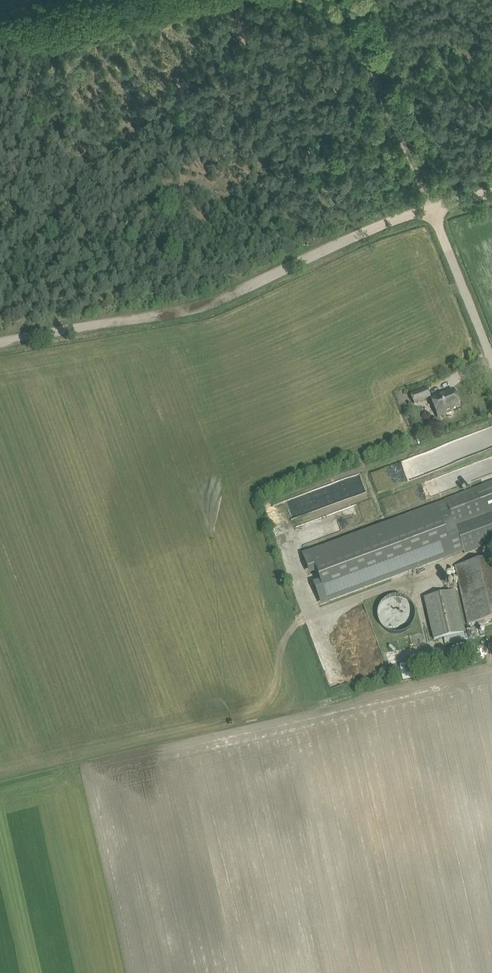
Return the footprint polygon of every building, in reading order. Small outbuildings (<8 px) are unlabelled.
[(411,395),(414,404),(430,397),(427,389),(411,395)] [(454,390),(444,394),(430,400),(438,418),(453,411),(452,409),(460,406),(454,390)] [(484,484),(491,481),(491,474),(481,477),(484,484)] [(444,500),(445,500),(302,554),(310,576),(316,574),(319,581),(313,583),(321,605),(360,591),(491,543),(491,482),(444,500)] [(467,624),(491,618),(491,577),(488,559),(455,566),(467,624)] [(424,597),(434,639),(463,632),(454,591),(424,597)] [(377,613),(377,615),(377,616),(377,618),(378,620),(378,621),(379,623),(380,624),(381,626),(382,627),(383,628),(384,629),(385,630),(387,631),(388,632),(390,633),(391,633),(393,633),(395,634),(396,634),(398,633),(400,633),(401,633),(403,632),(404,632),(406,631),(407,630),(409,629),(410,628),(411,626),(412,625),(413,624),(414,622),(414,621),(415,619),(415,617),(415,616),(415,614),(415,612),(415,611),(414,609),(414,608),(413,606),(412,605),(411,603),(410,602),(409,601),(408,600),(407,599),(405,598),(404,597),(402,597),(401,596),(399,596),(397,596),(396,596),(394,596),(392,596),(391,596),(389,597),(388,597),(386,598),(385,599),(384,600),(382,601),(381,602),(380,604),(380,605),(379,607),(378,608),(378,610),(377,611),(377,613)] [(401,664),(403,681),(410,680),(409,663),(401,664)]
